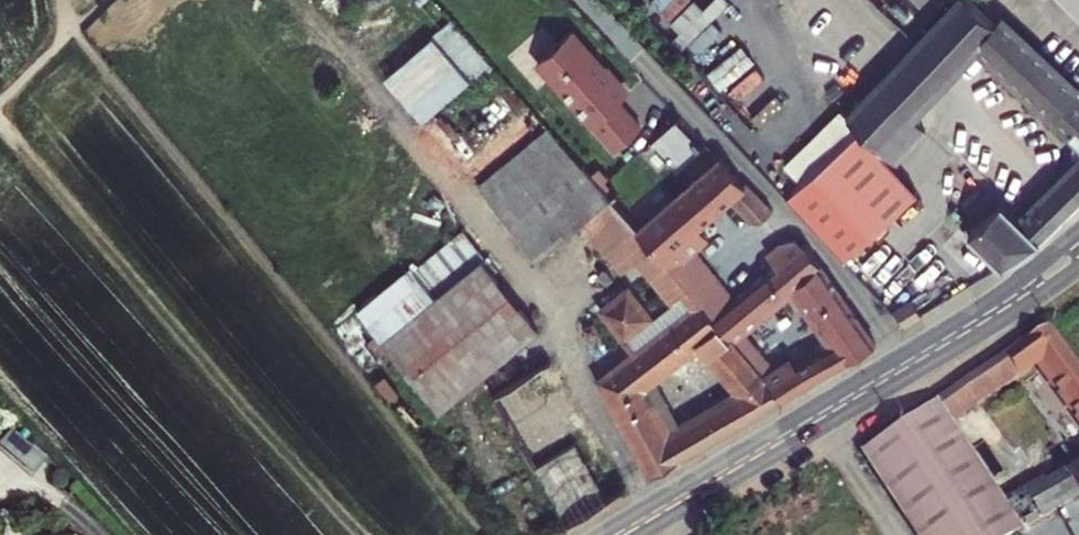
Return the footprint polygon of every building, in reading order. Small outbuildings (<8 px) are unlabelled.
[(922,10),(932,0),(910,0),(922,10)] [(992,24),(967,0),(956,0),(912,46),(943,77),(974,44),(992,24)] [(974,44),(990,59),(1015,31),(999,16),(992,24),(974,44)] [(589,123),(613,150),(640,126),(617,100),(625,93),(570,29),(537,59),(591,121),(589,123)] [(1055,184),(1075,204),(1078,201),(1078,92),(1015,31),(990,59),(1077,142),(1072,147),(1071,158),(1075,162),(1055,184)] [(384,72),(420,119),(473,79),(438,32),(384,72)] [(943,77),(912,46),(896,63),(927,94),(943,77)] [(909,113),(927,94),(896,63),(847,115),(859,127),(893,160),(924,128),(909,113)] [(794,192),(796,193),(859,127),(847,115),(841,109),(786,167),(803,183),(794,192)] [(796,193),(788,201),(846,263),(917,188),(891,163),(893,160),(859,127),(796,193)] [(686,128),(607,198),(625,219),(697,301),(781,398),(806,383),(795,365),(790,357),(772,368),(740,328),(791,287),(831,343),(810,356),(821,374),(873,341),(801,240),(798,241),(792,238),(775,241),(764,250),(776,265),(734,300),(695,250),(708,239),(697,227),(712,214),(730,199),(751,222),(758,221),(770,210),(745,181),(742,184),(716,156),(714,158),(686,128)] [(554,136),(484,195),(537,257),(571,229),(607,198),(554,136)] [(1055,184),(1039,201),(1059,221),(1075,204),(1055,184)] [(607,198),(571,229),(589,251),(625,219),(607,198)] [(1001,203),(970,235),(999,264),(1041,239),(1059,221),(1039,201),(1020,221),(1001,203)] [(535,330),(478,259),(383,339),(439,409),(535,330)] [(635,290),(593,323),(615,351),(622,345),(655,319),(658,317),(635,290)] [(890,309),(902,323),(919,313),(903,296),(890,309)] [(687,424),(681,427),(669,435),(640,384),(652,375),(694,341),(738,393),(705,413),(721,435),(781,398),(697,301),(663,328),(630,354),(598,380),(647,475),(687,456),(702,447),(687,424)] [(622,345),(630,354),(663,328),(655,319),(622,345)] [(1052,330),(1048,325),(897,431),(969,534),(1021,534),(1028,530),(1055,511),(1063,505),(1047,481),(1011,503),(960,432),(986,415),(978,403),(1040,360),(1078,416),(1078,366),(1052,330)] [(810,356),(795,365),(806,383),(821,374),(810,356)] [(563,524),(606,499),(546,396),(564,385),(549,361),(488,397),(530,469),(509,481),(538,530),(560,518),(563,524)] [(669,435),(681,427),(652,375),(640,384),(669,435)] [(606,499),(624,488),(564,385),(546,396),(606,499)] [(705,413),(687,424),(702,447),(721,435),(705,413)] [(0,445),(0,449),(35,477),(48,462),(12,433),(0,445)] [(1064,470),(1078,491),(1078,459),(1064,470)] [(1078,494),(1078,491),(1064,470),(1047,481),(1063,505),(1078,494)]
